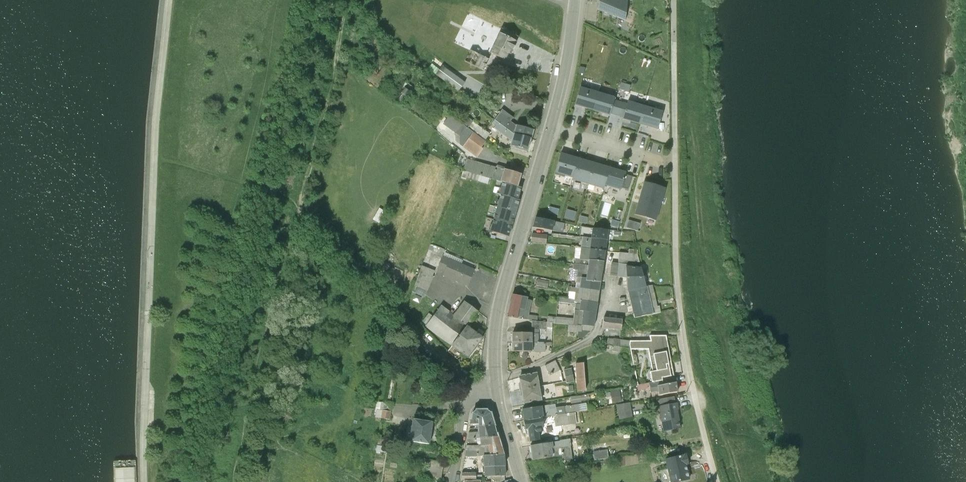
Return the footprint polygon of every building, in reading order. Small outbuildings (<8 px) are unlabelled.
[(597,10),(624,22),(627,0),(625,0),(598,0),(597,10)] [(502,28),(517,36),(519,32),(504,24),(502,28)] [(517,36),(502,28),(489,53),(504,61),(517,36)] [(469,51),(463,62),(483,72),(488,61),(469,51)] [(442,67),(435,76),(457,93),(461,89),(464,84),(442,67)] [(622,81),(620,87),(629,90),(631,84),(622,81)] [(592,111),(598,93),(579,88),(574,106),(592,111)] [(404,89),(396,97),(393,101),(398,105),(406,95),(409,93),(404,89)] [(614,98),(598,93),(592,111),(608,116),(609,116),(609,115),(615,117),(618,107),(620,103),(616,102),(615,102),(613,101),(614,98)] [(626,105),(620,103),(618,107),(615,117),(622,119),(622,120),(638,125),(644,107),(626,102),(626,105)] [(644,107),(638,125),(656,130),(662,112),(644,107)] [(494,121),(513,135),(515,127),(516,127),(510,122),(513,119),(502,110),(494,121)] [(462,126),(458,123),(449,116),(443,125),(454,134),(454,142),(459,146),(462,148),(472,133),(462,126)] [(462,126),(472,133),(484,142),(489,135),(472,122),(470,125),(462,119),(458,123),(462,126)] [(513,135),(494,121),(491,125),(495,127),(493,130),(508,141),(511,141),(513,135)] [(515,127),(513,135),(531,140),(533,132),(516,127),(515,127)] [(472,133),(462,148),(476,159),(482,150),(480,149),(485,143),(484,142),(472,133)] [(513,135),(511,141),(509,147),(527,152),(531,140),(513,135)] [(572,178),(578,159),(560,153),(554,173),(572,178)] [(578,159),(572,178),(571,181),(587,185),(594,163),(578,159)] [(464,165),(462,171),(462,172),(488,179),(499,182),(503,170),(496,168),(466,160),(464,165)] [(594,163),(587,185),(603,190),(604,186),(609,167),(600,165),(594,163)] [(609,167),(604,186),(619,191),(620,189),(627,191),(631,177),(624,175),(625,172),(609,167)] [(503,170),(499,182),(496,194),(518,201),(522,189),(517,188),(521,175),(504,171),(503,170)] [(488,179),(462,172),(460,177),(466,179),(487,185),(488,179)] [(637,204),(633,215),(636,216),(637,216),(641,217),(654,221),(664,189),(650,185),(645,184),(643,183),(640,195),(642,195),(641,198),(644,199),(646,199),(645,203),(640,202),(639,204),(637,204)] [(496,204),(516,209),(518,201),(498,195),(496,204)] [(516,209),(496,204),(493,212),(513,217),(516,209)] [(574,220),(577,211),(568,208),(565,217),(574,220)] [(507,236),(513,217),(491,212),(490,212),(485,230),(507,236)] [(388,217),(385,223),(390,226),(393,220),(392,219),(394,215),(390,213),(388,217)] [(552,229),(553,222),(535,219),(532,229),(551,232),(552,229)] [(629,219),(627,226),(638,229),(640,222),(629,219)] [(553,222),(552,229),(563,231),(564,224),(553,222)] [(591,233),(590,240),(606,241),(607,232),(591,229),(591,233)] [(581,238),(590,240),(591,233),(581,231),(581,238)] [(531,234),(529,243),(545,245),(546,236),(531,234)] [(580,249),(589,250),(590,240),(581,238),(580,249)] [(590,240),(589,250),(604,252),(605,252),(606,241),(590,240)] [(579,257),(580,249),(576,249),(572,248),(571,256),(571,259),(574,260),(575,256),(579,257)] [(575,256),(574,260),(579,260),(587,262),(589,250),(580,249),(579,257),(575,256)] [(589,250),(587,262),(603,263),(604,252),(589,250)] [(626,265),(626,267),(640,269),(637,255),(637,251),(628,250),(627,254),(618,254),(617,264),(626,265)] [(442,256),(437,270),(443,273),(442,276),(467,287),(474,270),(461,264),(462,261),(451,256),(444,253),(443,256),(442,256)] [(587,267),(585,280),(585,282),(600,284),(603,263),(587,262),(587,267)] [(626,265),(617,264),(610,263),(609,276),(626,279),(625,267),(626,267),(626,265)] [(575,278),(580,279),(585,280),(587,267),(574,265),(572,265),(572,270),(577,271),(575,278)] [(421,266),(419,271),(420,272),(414,287),(416,288),(414,293),(423,297),(425,292),(427,292),(433,277),(432,277),(434,272),(421,266)] [(625,267),(626,279),(626,292),(627,292),(646,288),(640,269),(626,267),(625,267)] [(574,305),(579,306),(580,302),(577,302),(578,291),(580,279),(575,278),(575,283),(575,289),(570,288),(570,293),(568,292),(567,299),(557,298),(557,303),(558,303),(574,305)] [(537,279),(536,285),(547,288),(548,281),(537,279)] [(580,279),(578,291),(598,294),(600,284),(585,282),(585,280),(580,279)] [(646,288),(627,292),(632,315),(633,318),(645,316),(652,315),(651,308),(648,295),(646,287),(646,288)] [(577,302),(580,302),(596,304),(598,294),(578,291),(577,302)] [(648,295),(651,308),(659,307),(653,294),(648,295)] [(516,319),(521,297),(512,295),(506,318),(516,319)] [(521,297),(516,319),(527,320),(531,321),(536,322),(537,317),(528,316),(531,301),(526,300),(527,298),(521,297)] [(432,317),(426,325),(424,327),(427,330),(439,338),(451,347),(466,326),(467,327),(478,312),(464,302),(453,315),(448,312),(440,306),(432,317)] [(580,326),(591,327),(593,328),(595,314),(596,304),(580,302),(579,306),(578,312),(582,312),(580,326)] [(546,323),(552,324),(555,324),(563,325),(563,329),(567,329),(566,338),(576,339),(577,332),(580,333),(581,331),(590,332),(591,327),(580,326),(582,312),(578,312),(579,306),(574,305),(573,319),(555,318),(547,317),(546,323)] [(426,325),(432,317),(428,314),(421,322),(426,325)] [(602,318),(601,329),(620,331),(621,320),(602,318)] [(531,334),(531,343),(537,343),(538,334),(538,330),(545,331),(546,328),(551,329),(552,324),(546,323),(536,322),(531,321),(530,334),(531,334)] [(466,326),(451,347),(467,359),(483,339),(467,327),(466,326)] [(511,343),(531,343),(531,334),(530,334),(511,334),(511,343)] [(628,341),(630,349),(644,349),(647,349),(652,372),(649,372),(650,381),(651,383),(654,382),(661,381),(661,379),(674,376),(673,370),(668,349),(665,335),(655,335),(653,335),(648,335),(649,341),(633,341),(628,341)] [(622,344),(622,340),(606,338),(606,344),(612,345),(616,346),(621,347),(622,345),(622,344)] [(628,341),(622,340),(622,344),(622,345),(621,347),(616,346),(612,345),(611,352),(618,352),(617,355),(621,356),(624,356),(625,356),(626,362),(628,368),(633,367),(631,357),(630,354),(630,349),(628,341)] [(531,343),(511,343),(511,352),(531,352),(531,343)] [(531,343),(531,352),(531,353),(544,353),(545,343),(537,343),(531,343)] [(554,361),(544,367),(549,376),(559,371),(554,361)] [(583,364),(574,364),(576,392),(585,392),(583,364)] [(570,369),(562,371),(565,384),(573,383),(570,369)] [(520,391),(539,388),(537,377),(536,374),(517,377),(518,378),(518,381),(520,391)] [(654,382),(651,383),(649,383),(636,386),(637,391),(649,388),(650,393),(656,392),(657,396),(677,392),(675,383),(674,376),(661,379),(661,381),(654,382)] [(539,388),(520,391),(522,401),(522,404),(541,402),(540,398),(539,388)] [(618,390),(609,391),(611,404),(620,403),(618,390)] [(659,407),(675,404),(673,397),(658,400),(659,407)] [(376,402),(374,410),(376,411),(375,418),(389,420),(390,412),(389,412),(390,404),(381,403),(376,402)] [(629,403),(616,406),(618,420),(631,418),(629,403)] [(675,404),(659,407),(657,407),(662,432),(680,430),(676,404),(675,404)] [(540,407),(542,418),(574,413),(578,412),(577,405),(563,407),(564,408),(555,409),(554,406),(548,407),(548,406),(540,407)] [(474,436),(495,427),(491,413),(486,410),(478,407),(471,414),(470,425),(474,436)] [(542,418),(540,407),(521,410),(522,422),(541,419),(542,418)] [(542,418),(541,419),(542,428),(548,428),(548,429),(576,424),(574,413),(542,418)] [(412,419),(408,442),(428,445),(432,423),(412,419)] [(541,419),(522,422),(524,432),(527,431),(528,443),(538,441),(537,433),(539,433),(539,429),(542,428),(541,419)] [(474,436),(477,446),(498,437),(495,427),(474,436)] [(477,446),(474,436),(472,432),(467,432),(464,450),(475,451),(475,456),(481,456),(481,455),(477,446)] [(377,436),(374,451),(386,453),(389,438),(377,436)] [(477,446),(481,455),(484,465),(503,455),(500,446),(498,437),(477,446)] [(551,450),(552,458),(561,457),(562,462),(571,460),(570,447),(576,446),(575,439),(569,440),(559,441),(559,442),(552,443),(553,449),(551,450)] [(553,449),(552,443),(529,446),(529,447),(531,461),(552,458),(551,450),(553,449)] [(592,455),(589,455),(590,461),(593,461),(607,459),(606,451),(592,452),(592,455)] [(664,459),(669,481),(677,481),(689,479),(686,465),(688,465),(686,453),(683,454),(673,456),(664,459)] [(503,455),(484,465),(489,478),(505,476),(503,455)] [(426,460),(424,478),(440,481),(443,463),(426,460)] [(464,481),(480,481),(481,476),(475,476),(475,472),(464,472),(461,471),(460,474),(460,475),(460,479),(460,480),(464,480),(464,481)]
